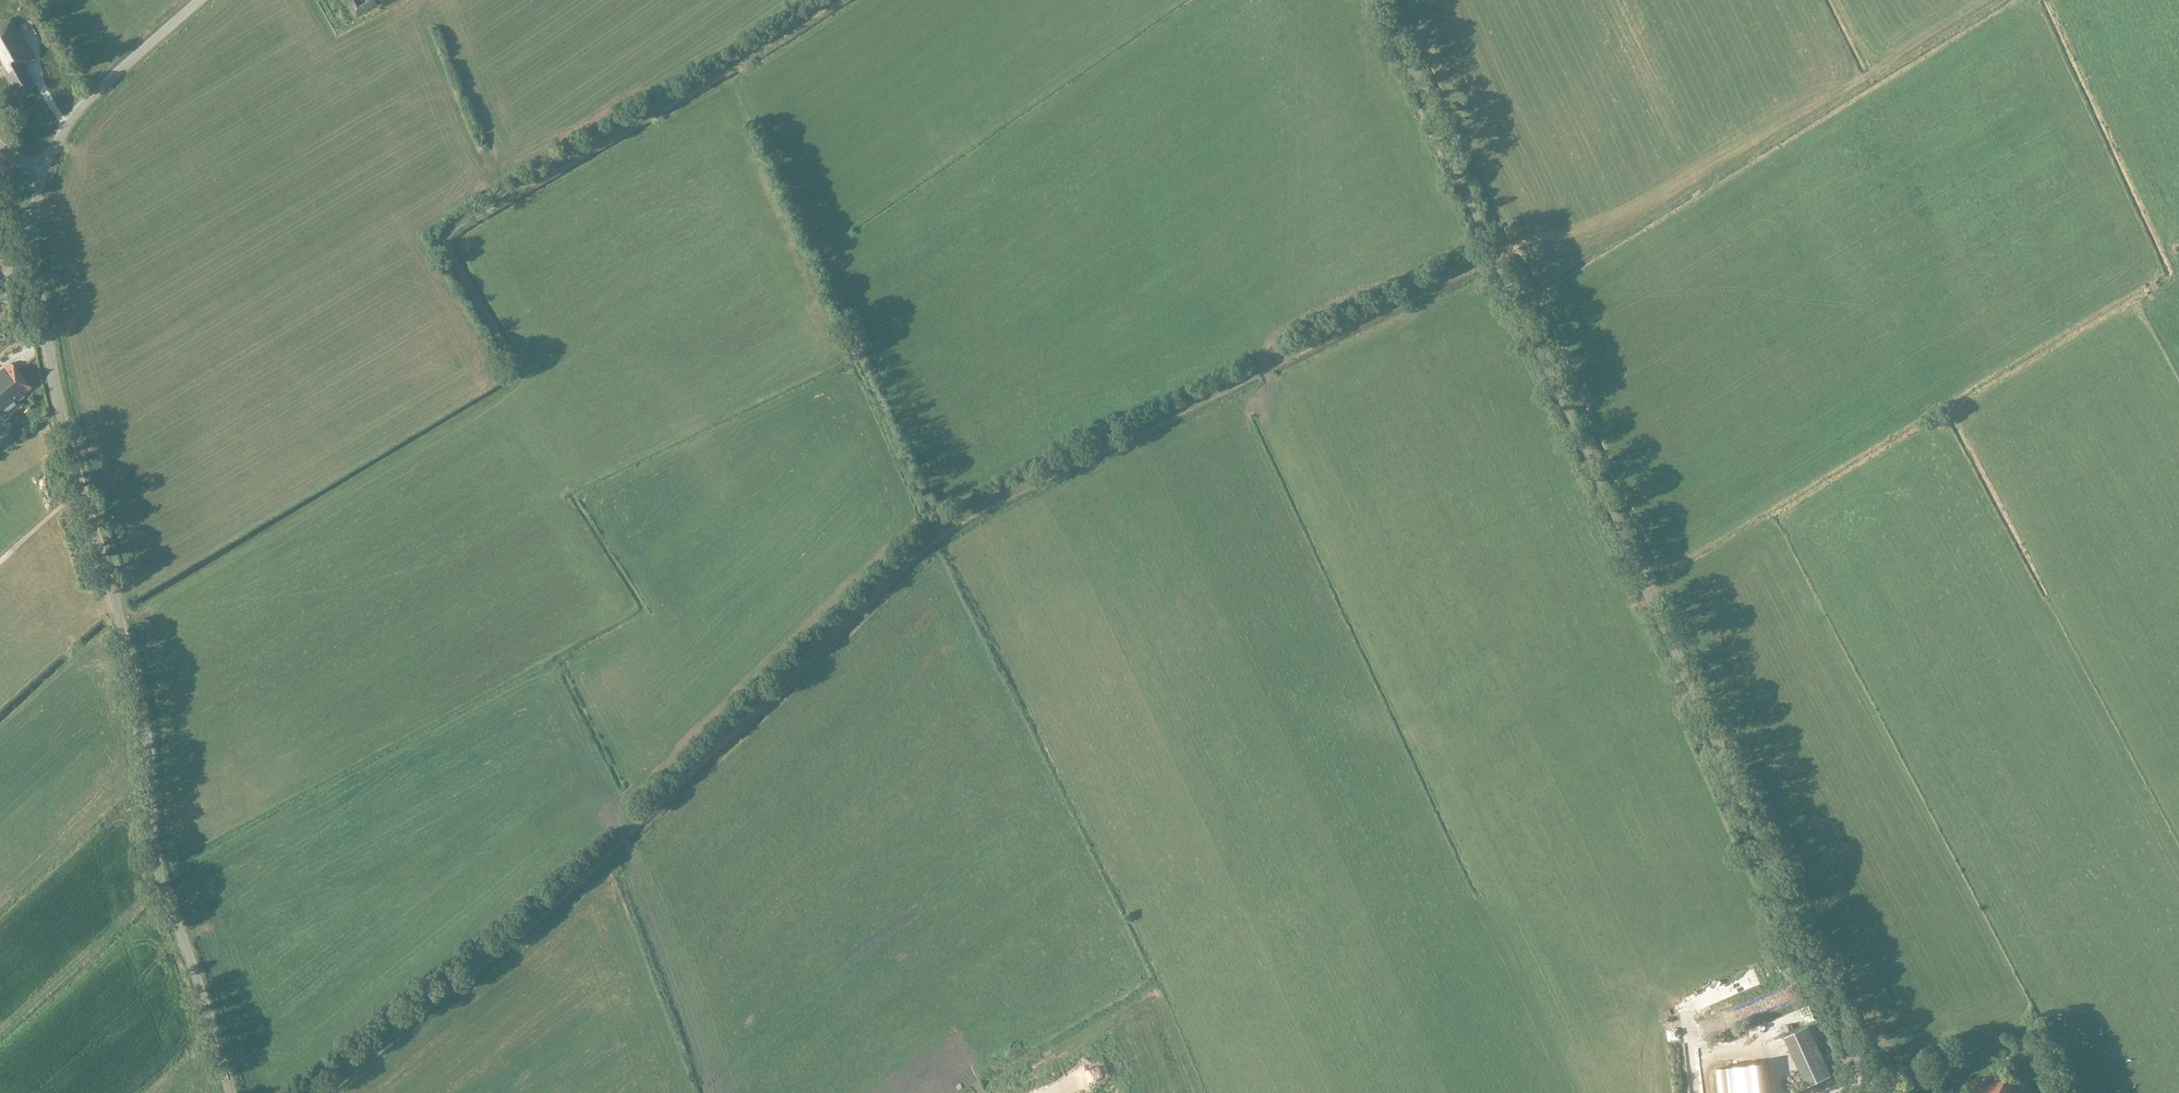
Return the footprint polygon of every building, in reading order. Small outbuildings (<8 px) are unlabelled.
[(354,16),(376,5),(373,0),(346,0),(354,16)] [(0,25),(0,76),(1,77),(4,76),(14,94),(32,85),(22,66),(33,59),(11,19),(0,25)] [(0,371),(0,414),(31,388),(10,363),(0,371)] [(0,432),(0,447),(12,437),(6,428),(0,432)] [(1786,987),(1738,1005),(1743,1019),(1791,1001),(1786,987)] [(1783,1025),(1791,1021),(1788,1015),(1780,1019),(1783,1025)] [(1807,1026),(1783,1037),(1806,1087),(1830,1076),(1807,1026)] [(2021,1038),(2027,1049),(2037,1044),(2031,1033),(2021,1038)] [(1104,1064),(1088,1071),(1093,1081),(1109,1074),(1104,1064)] [(1766,1064),(1716,1069),(1718,1092),(1769,1092),(1766,1064)] [(1974,1092),(2017,1092),(2009,1076),(1974,1092)] [(1046,1082),(1048,1087),(1058,1083),(1056,1078),(1046,1082)] [(1665,1079),(1655,1079),(1656,1092),(1665,1092),(1665,1079)]
